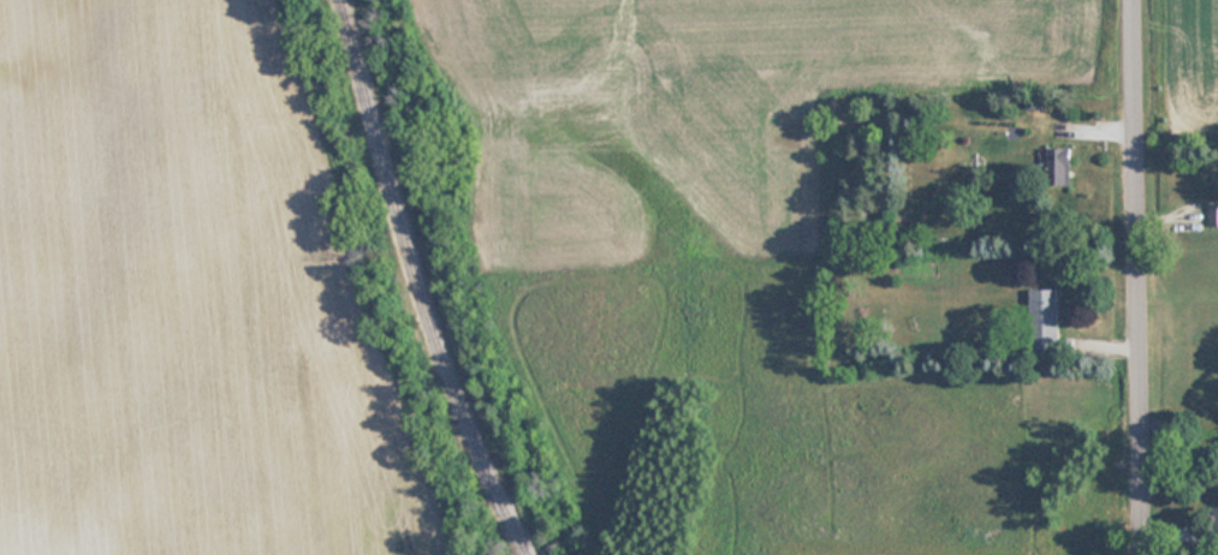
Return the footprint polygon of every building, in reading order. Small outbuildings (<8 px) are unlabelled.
[(1049,187),(1073,187),(1073,148),(1049,148),(1049,187)] [(1209,228),(1217,228),(1217,204),(1209,204),(1209,228)] [(1059,289),(1031,289),(1031,353),(1059,353),(1059,289)]
